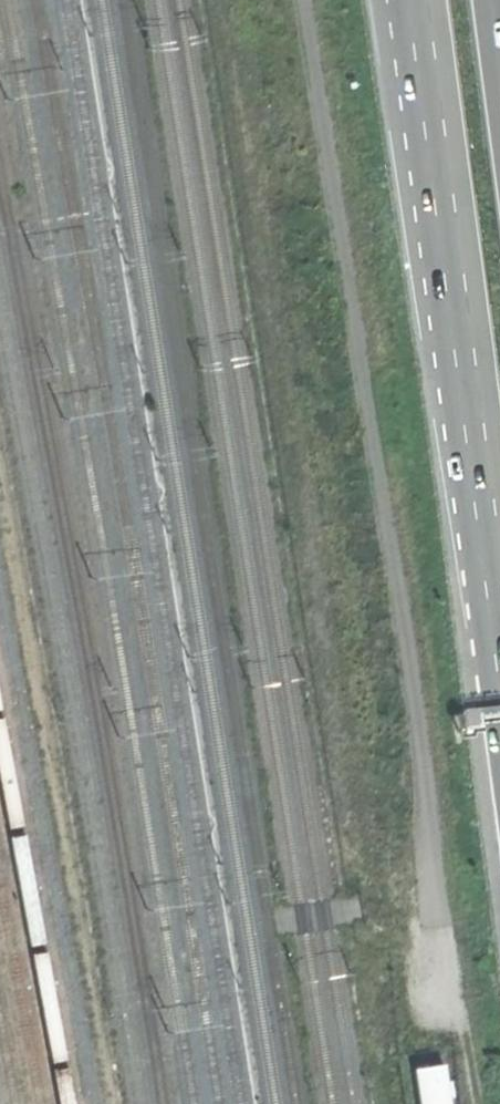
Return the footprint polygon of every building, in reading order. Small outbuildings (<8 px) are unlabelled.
[(408,1066),(412,1103),(455,1103),(451,1062),(408,1066)]
